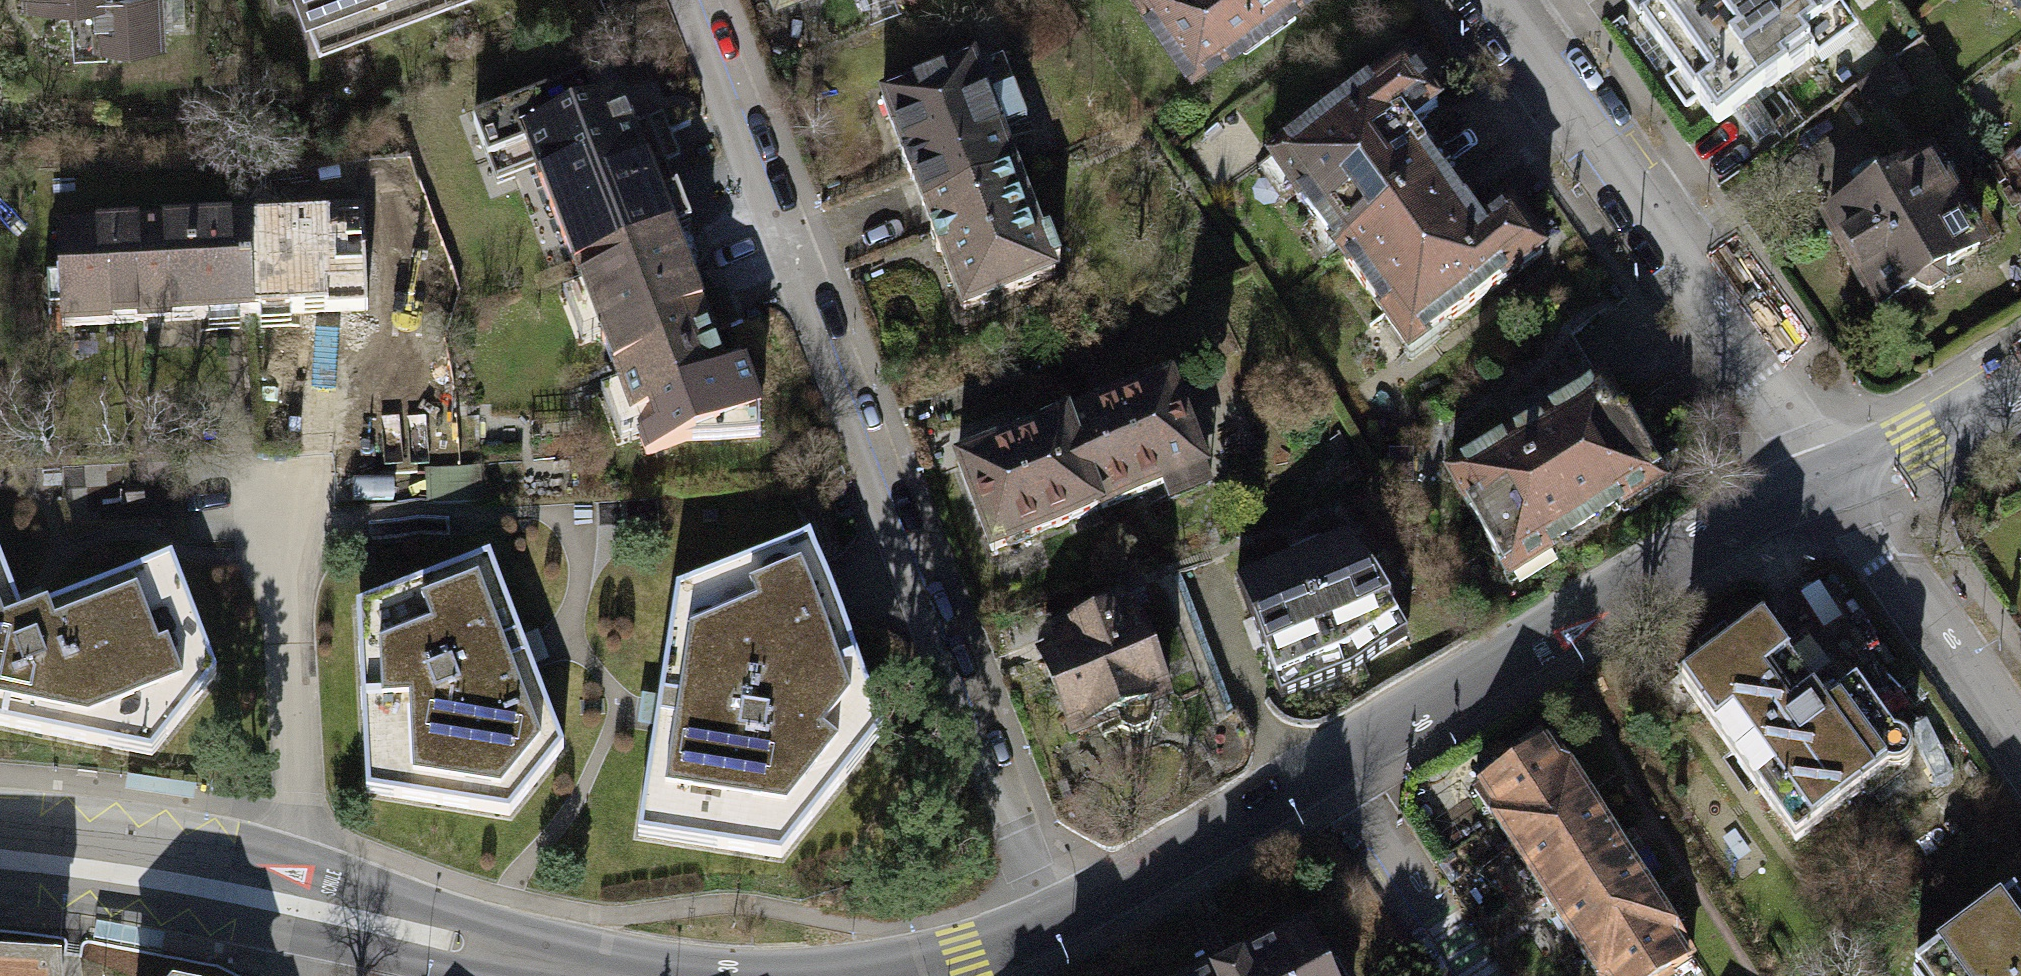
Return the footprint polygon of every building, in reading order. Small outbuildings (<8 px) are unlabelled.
[(100,36),(159,34),(158,0),(99,0),(100,36)] [(302,26),(369,0),(291,0),(302,26)] [(1183,55),(1261,0),(1143,0),(1183,55)] [(1630,18),(1708,126),(1806,56),(1793,37),(1828,12),(1820,0),(1655,0),(1630,18)] [(1823,55),(1850,85),(1880,58),(1853,28),(1823,55)] [(872,98),(915,205),(1006,169),(977,98),(988,94),(977,67),(967,71),(964,62),(872,98)] [(1263,157),(1333,254),(1436,181),(1398,127),(1428,106),(1396,62),(1263,157)] [(519,143),(573,276),(670,237),(642,167),(657,161),(648,137),(633,143),(613,93),(586,104),(576,78),(465,122),(480,159),(519,143)] [(1863,122),(1897,177),(1921,162),(1972,247),(1993,234),(1909,94),(1863,122)] [(1937,267),(1972,247),(1921,162),(1897,177),(1878,188),(1868,172),(1843,187),(1852,203),(1823,221),(1874,305),(1910,282),(1925,291),(1937,284),(1937,267)] [(1033,235),(1006,169),(915,205),(957,311),(1048,275),(1044,265),(1053,261),(1041,232),(1033,235)] [(1473,232),(1436,181),(1333,254),(1400,348),(1533,254),(1502,211),(1473,232)] [(362,218),(243,224),(248,317),(367,311),(365,278),(362,218)] [(61,327),(248,317),(243,224),(57,233),(59,282),(43,282),(44,311),(60,311),(61,327)] [(695,304),(670,237),(573,276),(612,379),(641,454),(680,438),(752,435),(752,407),(733,365),(722,372),(703,332),(721,325),(709,299),(695,304)] [(1168,378),(1063,420),(1098,509),(1203,467),(1168,378)] [(1443,475),(1503,575),(1653,485),(1593,385),(1443,475)] [(993,550),(1098,509),(1063,420),(957,461),(993,550)] [(1235,582),(1283,697),(1415,649),(1351,534),(1235,582)] [(801,537),(724,567),(736,592),(665,619),(635,807),(713,820),(710,846),(774,855),(837,775),(817,760),(864,703),(801,537)] [(363,722),(392,722),(396,795),(509,813),(562,746),(525,652),(488,555),(414,585),(423,609),(362,634),(363,722)] [(109,745),(112,725),(169,734),(217,673),(191,614),(170,623),(148,570),(21,617),(0,563),(0,725),(109,745)] [(1125,592),(1130,606),(1149,659),(1161,663),(1167,681),(1161,690),(1166,699),(1181,738),(1229,720),(1173,574),(1125,592)] [(1149,705),(1166,699),(1161,690),(1167,681),(1161,663),(1149,659),(1130,606),(1057,633),(1063,648),(1045,655),(1075,733),(1119,717),(1122,726),(1132,735),(1149,726),(1152,714),(1149,705)] [(1818,710),(1755,622),(1723,644),(1717,635),(1689,655),(1695,664),(1672,681),(1787,841),(1882,774),(1896,775),(1905,766),(1906,753),(1896,741),(1885,738),(1851,687),(1818,710)] [(1467,790),(1502,843),(1577,793),(1542,739),(1467,790)] [(1612,847),(1577,793),(1502,843),(1537,897),(1612,847)] [(1537,897),(1572,951),(1647,901),(1612,847),(1537,897)] [(1930,975),(2020,975),(2020,914),(2006,893),(1916,957),(1930,975)] [(1647,901),(1572,951),(1589,975),(1651,975),(1683,955),(1647,901)] [(1209,975),(1319,975),(1297,933),(1226,968),(1209,975)] [(57,971),(0,967),(0,975),(57,975),(57,971)]
